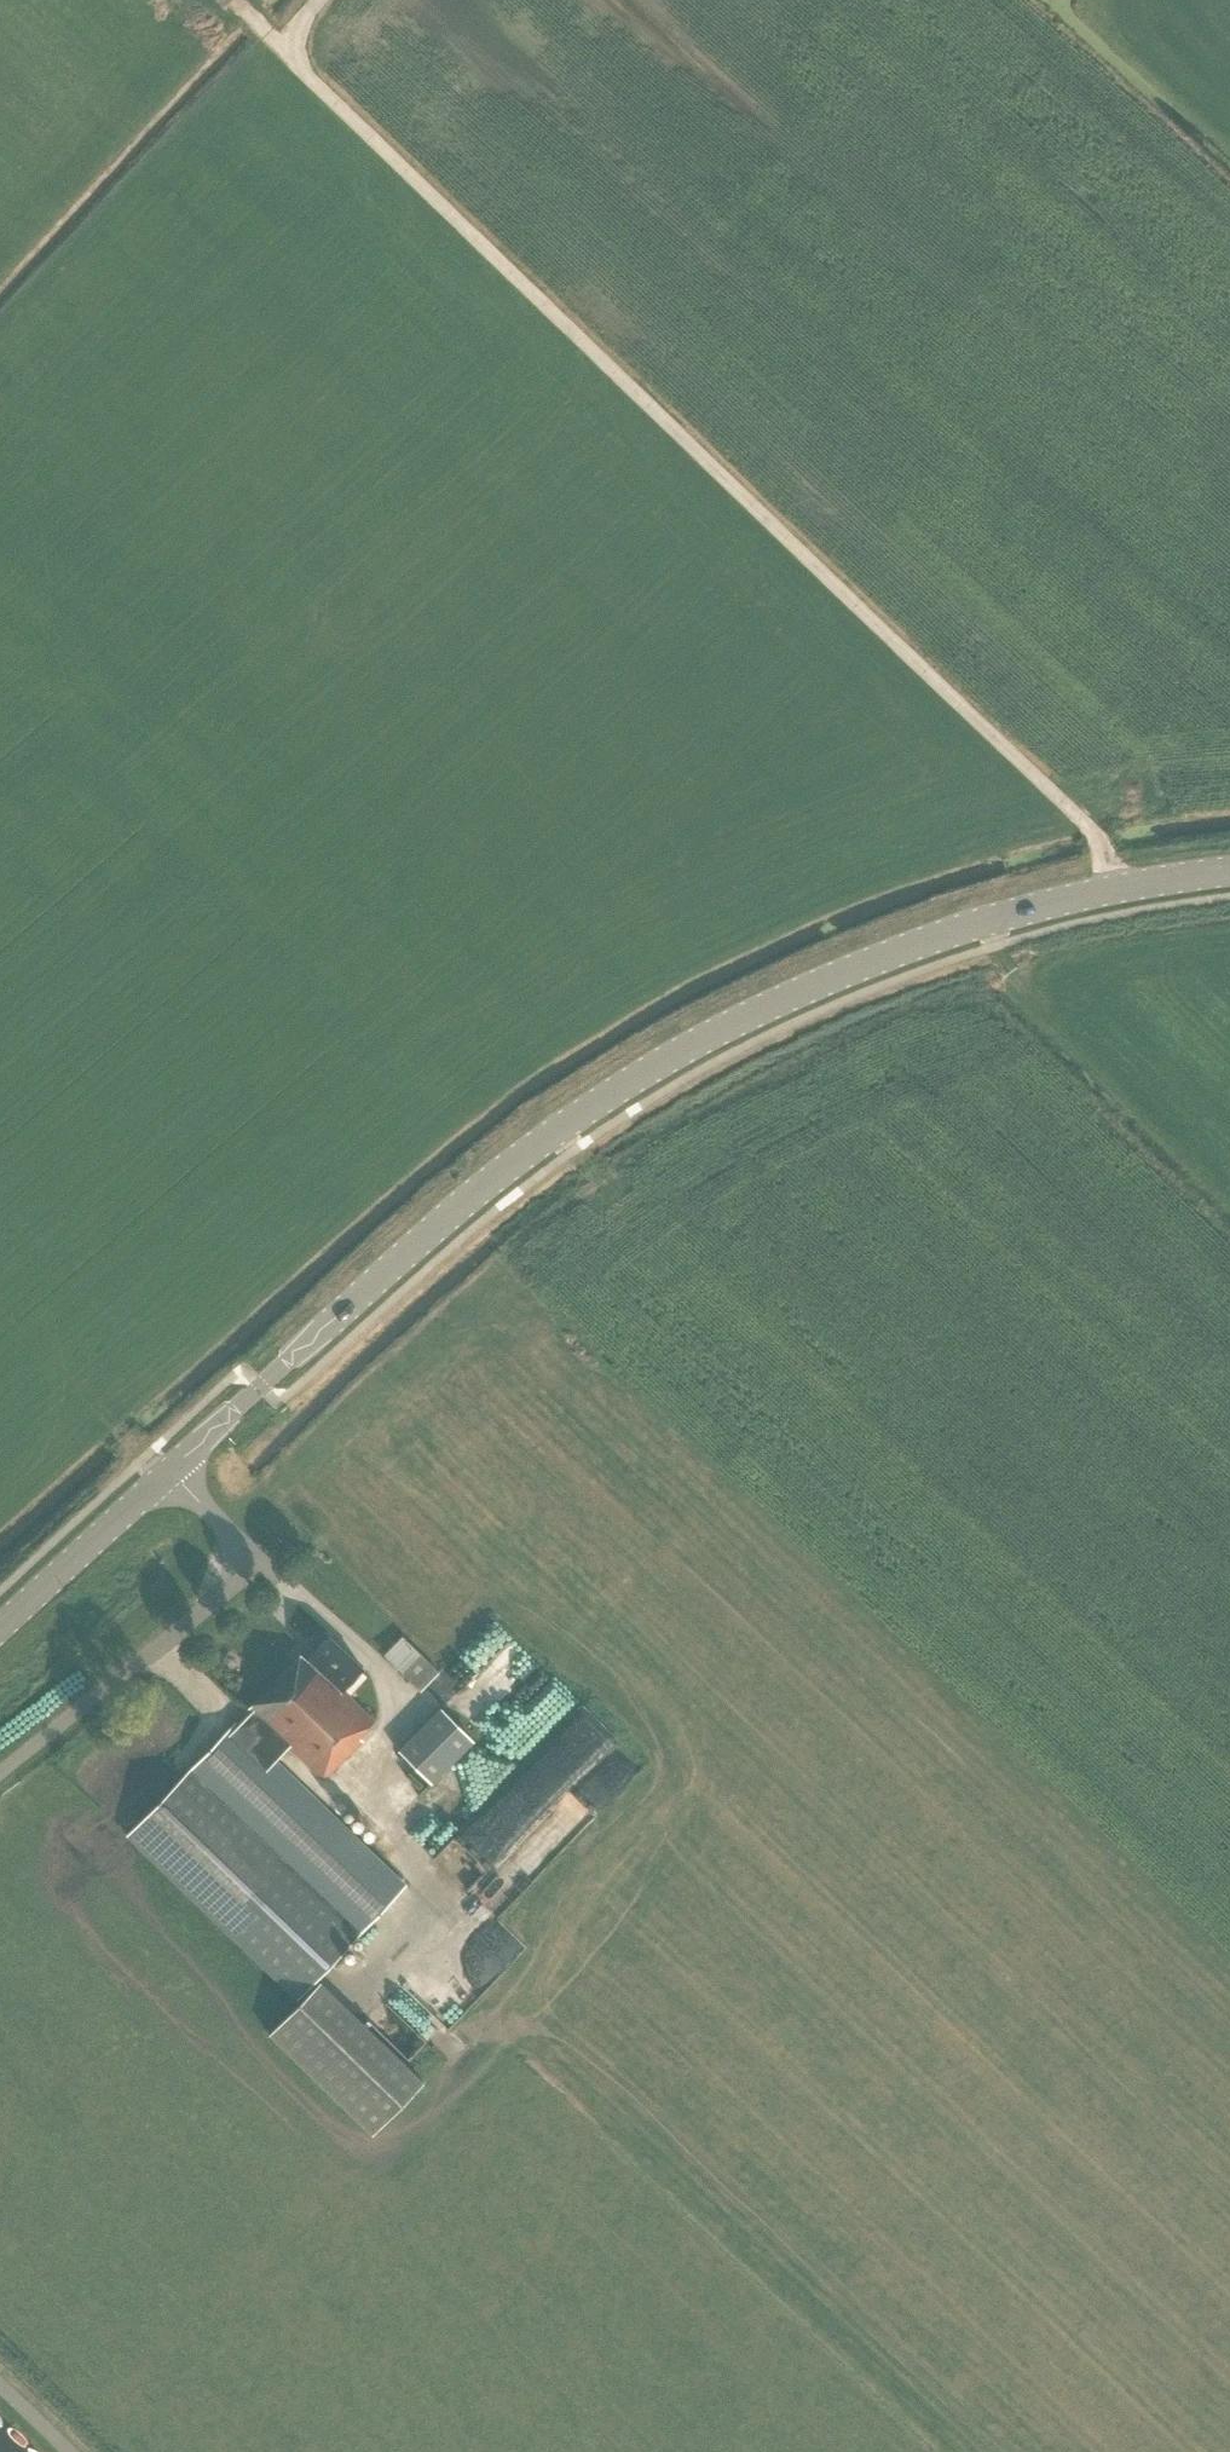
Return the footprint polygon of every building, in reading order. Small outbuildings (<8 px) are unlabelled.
[(574,1802),(578,1803),(578,1801),(568,1788),(566,1790),(572,1739),(558,1722),(570,1712),(572,1696),(547,1666),(531,1680),(533,1660),(509,1632),(497,1736),(505,1746),(479,1743),(460,1759),(457,1783),(442,1781),(436,1786),(454,1808),(456,1791),(468,1781),(465,1804),(421,1841),(434,1856),(458,1836),(485,1868),(471,1880),(470,1889),(574,1802)] [(405,1885),(360,1842),(267,1751),(280,1737),(324,1780),(363,1741),(360,1738),(375,1722),(342,1690),(363,1668),(329,1637),(308,1659),(306,1662),(300,1656),(249,1709),(252,1712),(239,1725),(236,1722),(128,1835),(221,1924),(276,1867),(352,1940),(405,1885)] [(402,1673),(419,1691),(438,1673),(420,1655),(402,1673)] [(441,1709),(399,1752),(430,1784),(473,1741),(441,1709)] [(256,1964),(246,1977),(274,1998),(284,1984),(256,1964)] [(268,2035),(371,2135),(423,2082),(319,1981),(268,2035)]
